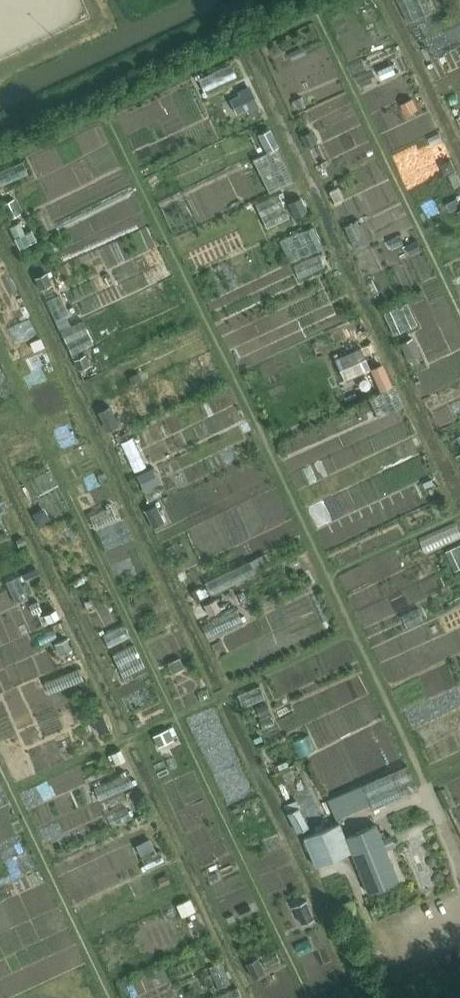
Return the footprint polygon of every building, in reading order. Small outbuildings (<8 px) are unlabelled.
[(203,88),(234,75),(227,60),(196,73),(203,88)] [(250,87),(235,87),(236,108),(251,108),(250,87)] [(58,324),(67,320),(54,290),(45,294),(58,324)] [(368,412),(397,401),(378,356),(366,361),(359,342),(333,353),(342,375),(365,366),(374,387),(360,393),(368,412)] [(448,406),(446,388),(425,389),(426,407),(448,406)] [(129,432),(117,437),(132,468),(143,463),(129,432)] [(141,487),(158,480),(150,463),(134,470),(141,487)] [(94,527),(115,518),(106,501),(86,510),(94,527)] [(66,582),(76,600),(97,588),(87,570),(66,582)] [(211,592),(199,598),(208,615),(199,620),(209,638),(242,620),(232,602),(219,609),(211,592)] [(132,640),(110,649),(118,667),(140,658),(132,640)] [(300,733),(290,740),(299,752),(308,745),(300,733)] [(403,761),(325,794),(335,817),(413,784),(403,761)] [(295,802),(284,807),(293,831),(305,826),(295,802)] [(376,825),(346,838),(340,823),(304,837),(316,866),(352,852),(369,893),(398,881),(386,849),(395,846),(391,837),(382,840),(376,825)] [(158,849),(140,857),(146,869),(163,861),(158,849)] [(174,904),(181,917),(194,910),(188,898),(174,904)]
